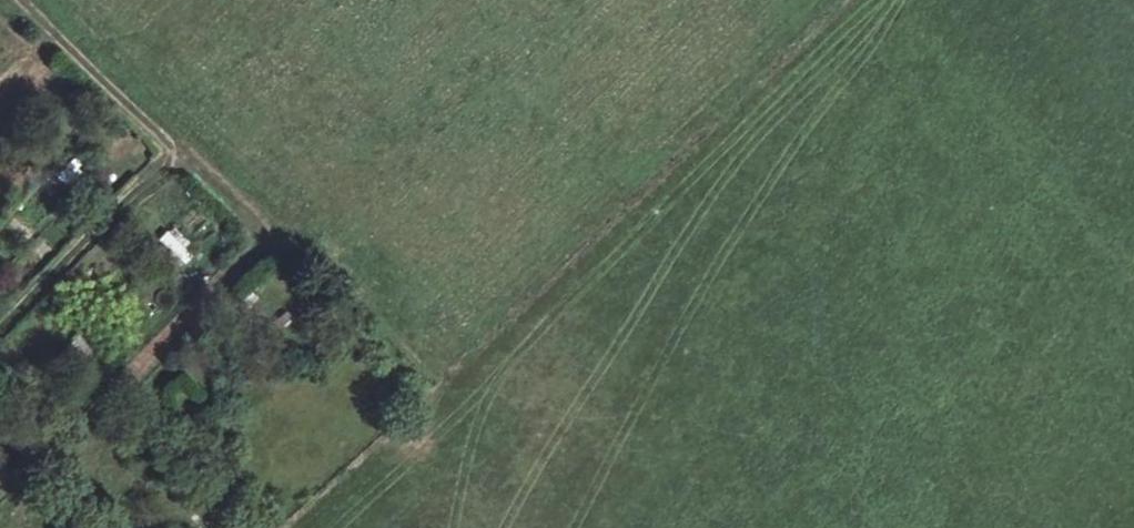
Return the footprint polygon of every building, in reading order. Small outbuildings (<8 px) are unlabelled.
[(174,226),(160,240),(188,268),(202,254),(174,226)]
